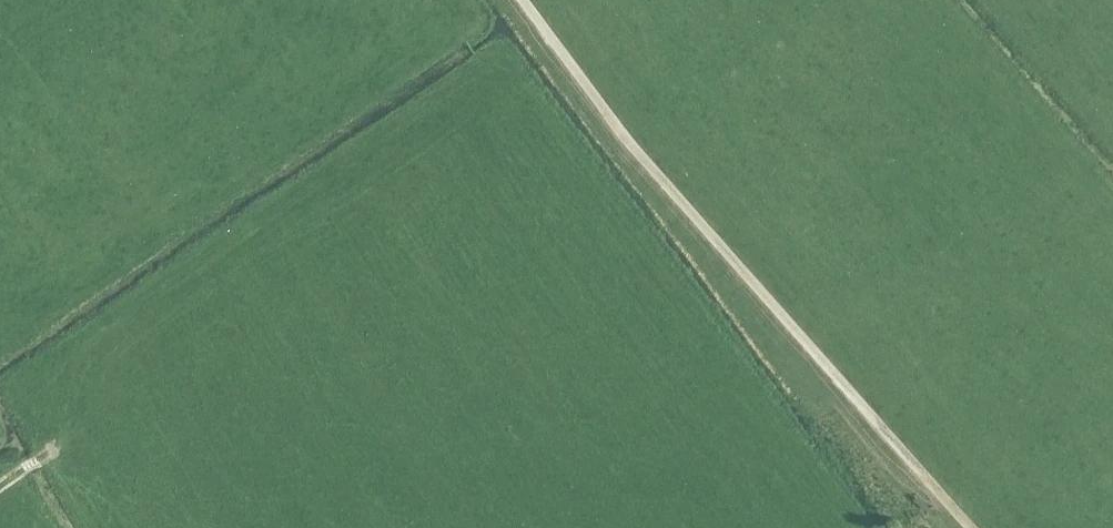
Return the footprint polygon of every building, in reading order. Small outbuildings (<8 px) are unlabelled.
[(916,527),(929,527),(916,511),(908,517),(916,527)]
